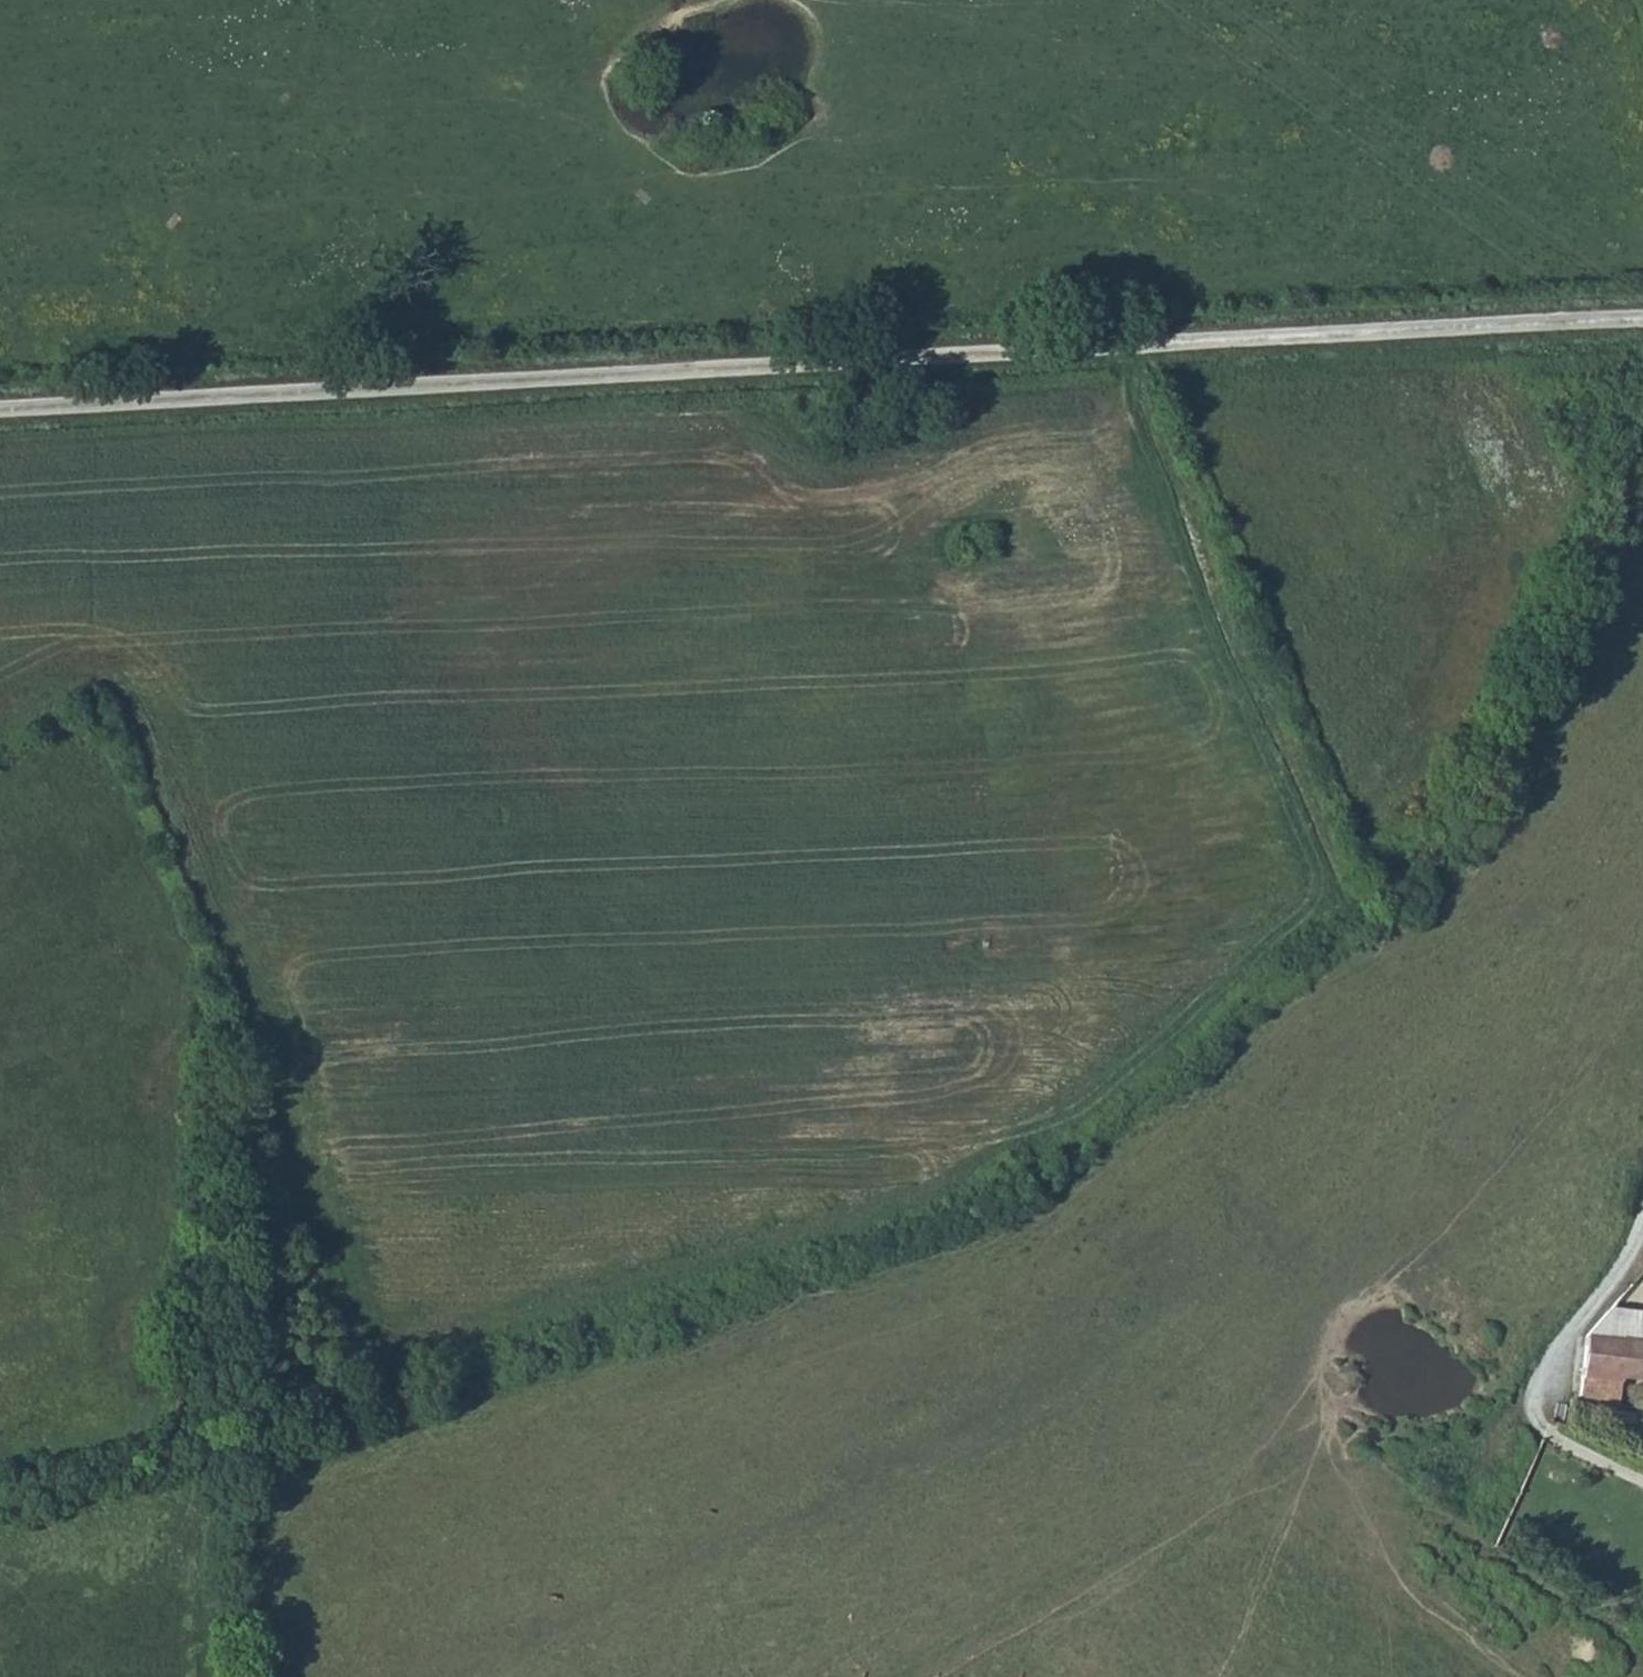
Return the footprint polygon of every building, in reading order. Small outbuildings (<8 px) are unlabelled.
[(1585,1337),(1622,1340),(1622,1337),(1642,1339),(1642,1312),(1611,1307),(1585,1337)] [(1585,1337),(1578,1399),(1618,1404),(1621,1377),(1642,1380),(1642,1339),(1622,1337),(1622,1340),(1585,1337)]
